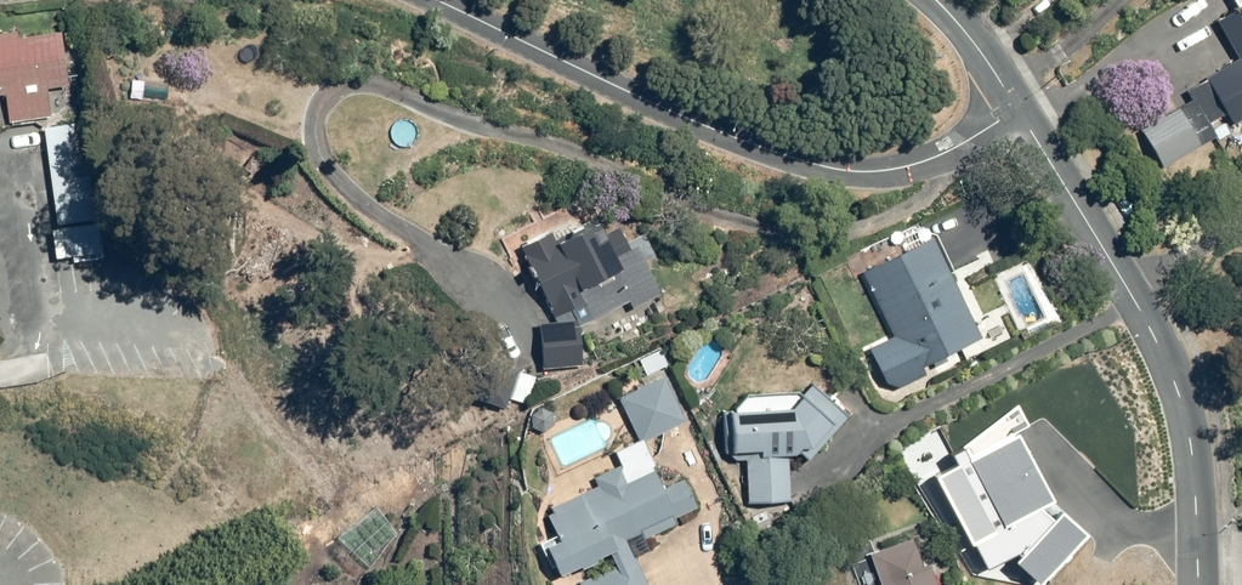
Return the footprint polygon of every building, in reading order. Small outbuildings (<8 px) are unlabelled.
[(1235,7),(1212,22),(1237,58),(1203,81),(1235,128),(1241,123),(1241,0),(1231,0),(1235,7)] [(0,35),(0,95),(6,94),(10,124),(53,118),(49,90),(70,87),(62,32),(18,38),(18,33),(0,35)] [(1175,101),(1136,123),(1163,169),(1202,147),(1175,101)] [(43,128),(57,225),(97,219),(84,122),(43,128)] [(551,317),(573,308),(578,318),(588,314),(592,322),(660,292),(639,244),(632,247),(623,226),(605,234),(599,221),(558,240),(553,229),(519,245),(551,317)] [(98,223),(51,229),(54,258),(72,256),(73,262),(103,258),(98,223)] [(876,389),(886,407),(959,363),(953,353),(984,338),(933,233),(862,267),(894,336),(870,346),(887,383),(876,389)] [(541,323),(544,367),(581,365),(578,321),(541,323)] [(578,584),(579,584),(646,584),(626,542),(635,537),(641,549),(653,544),(650,538),(675,526),(671,519),(698,507),(683,475),(662,485),(641,440),(686,419),(666,377),(618,398),(637,440),(614,451),(622,467),(596,478),(600,486),(545,510),(557,536),(539,544),(555,578),(609,553),(616,567),(578,584)] [(742,396),(733,411),(731,411),(732,461),(746,461),(746,504),(794,504),(794,457),(799,455),(810,463),(846,412),(809,384),(801,395),(742,396)] [(1040,508),(1055,500),(1016,433),(1028,426),(1016,406),(963,448),(953,453),(958,464),(937,475),(987,568),(1018,553),(1021,556),(1016,563),(1040,584),(1087,535),(1064,512),(1055,521),(1040,508)] [(929,565),(924,567),(912,536),(870,553),(882,584),(937,584),(929,565)]
